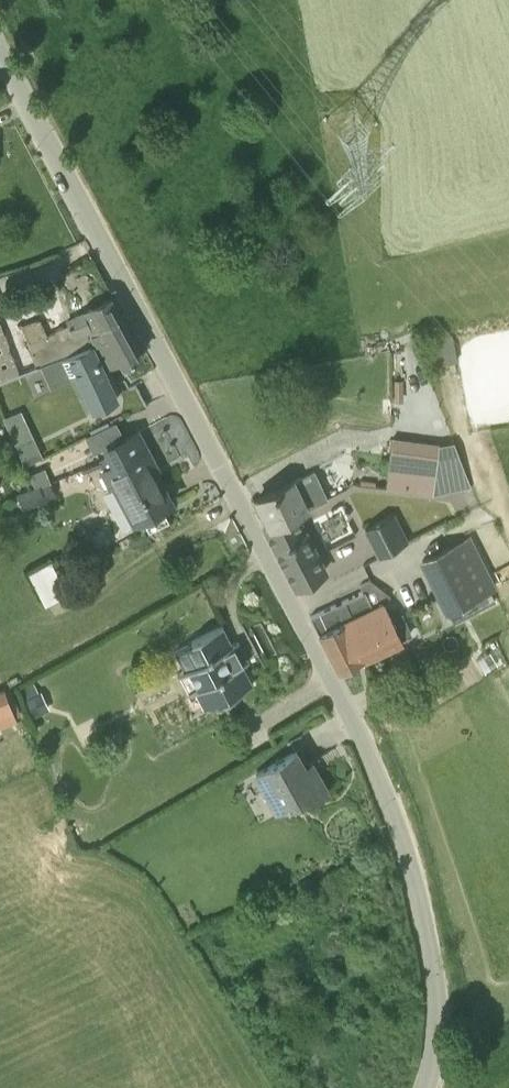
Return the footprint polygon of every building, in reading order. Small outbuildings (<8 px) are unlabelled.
[(54,284),(11,297),(15,309),(0,314),(0,321),(18,372),(36,365),(65,352),(65,354),(90,343),(94,341),(107,367),(120,360),(122,364),(141,353),(110,297),(66,321),(66,322),(63,323),(56,312),(63,310),(54,284)] [(435,335),(440,360),(460,356),(455,331),(435,335)] [(136,383),(114,395),(90,343),(65,354),(91,411),(94,410),(102,427),(147,405),(136,383)] [(44,457),(21,410),(4,419),(26,466),(44,457)] [(121,530),(136,523),(169,505),(168,503),(169,502),(168,501),(172,499),(163,482),(165,481),(138,431),(106,448),(109,454),(99,460),(105,470),(102,471),(111,488),(101,493),(121,530)] [(438,461),(390,455),(386,487),(434,492),(438,461)] [(43,466),(29,473),(34,486),(49,480),(43,466)] [(293,512),(326,496),(313,469),(293,480),(293,479),(257,498),(269,523),(270,524),(293,512)] [(22,508),(56,495),(51,480),(49,480),(34,486),(16,493),(22,508)] [(264,526),(295,586),(324,571),(293,512),(270,524),(269,523),(264,526)] [(378,555),(408,540),(394,513),(364,528),(378,555)] [(447,608),(492,585),(467,535),(422,558),(447,608)] [(52,560),(43,564),(45,568),(35,572),(46,600),(66,592),(52,560)] [(372,605),(365,589),(311,616),(339,669),(402,639),(401,636),(410,632),(401,612),(391,617),(383,600),(372,605)] [(222,701),(253,683),(252,681),(252,682),(241,662),(239,664),(230,647),(232,645),(222,626),(223,625),(222,624),(190,642),(191,644),(174,654),(184,672),(176,676),(187,696),(195,691),(204,709),(221,699),(222,701)] [(461,640),(465,648),(476,643),(472,635),(461,640)] [(16,717),(4,687),(0,689),(0,723),(16,717)] [(310,774),(296,749),(257,772),(279,810),(298,798),(302,805),(329,789),(318,770),(310,774)]
